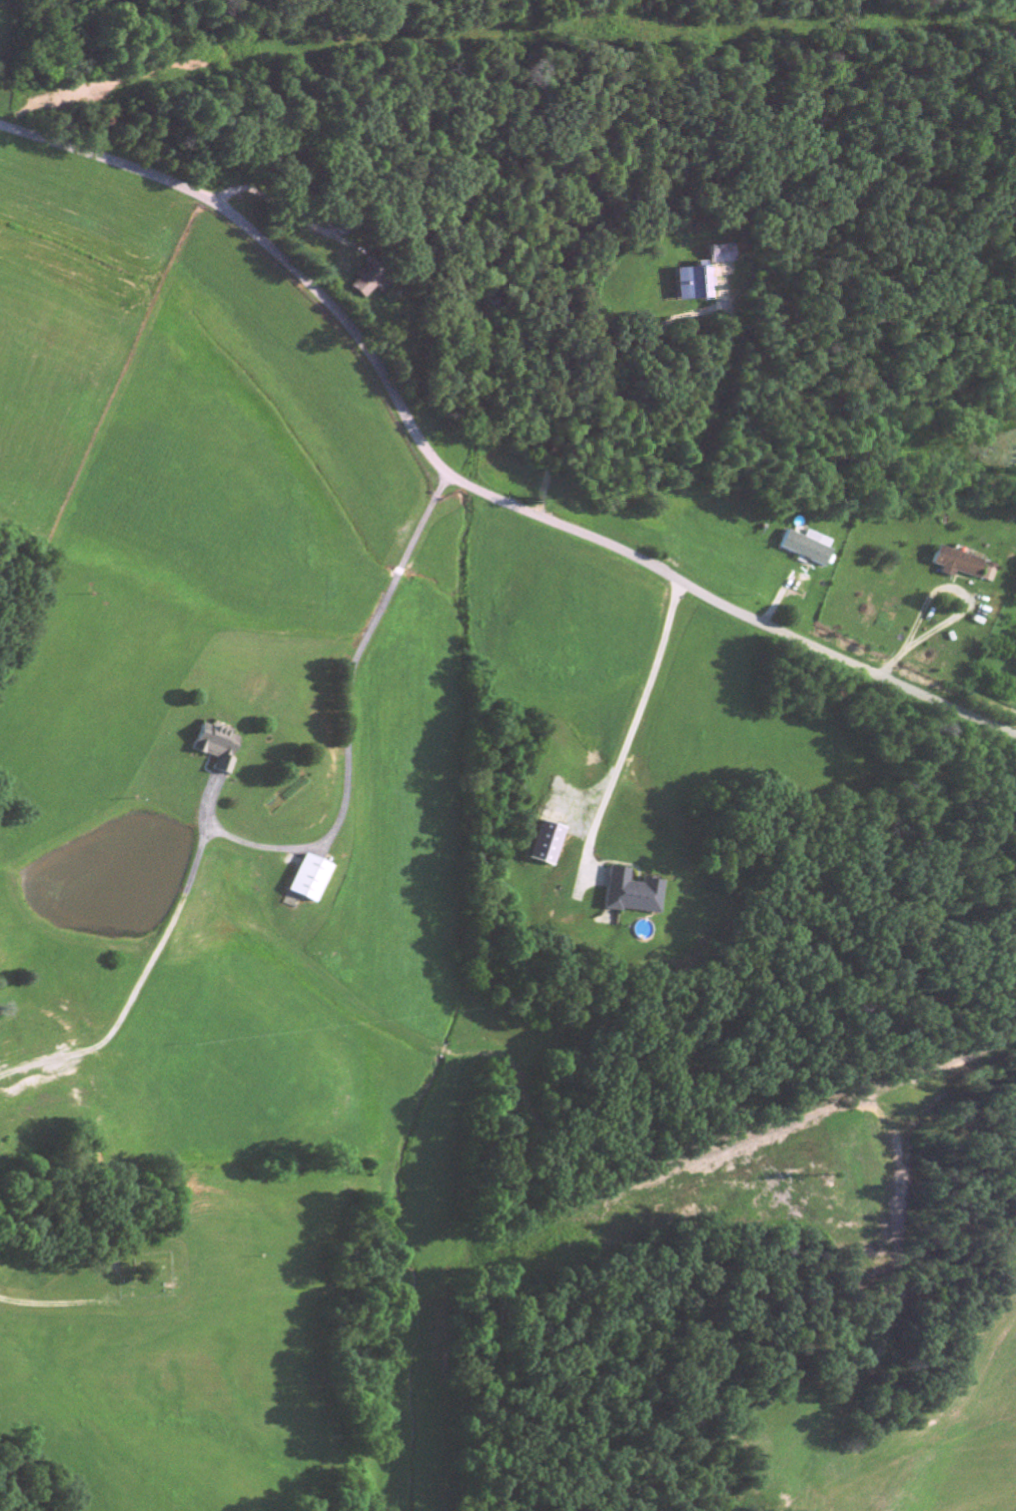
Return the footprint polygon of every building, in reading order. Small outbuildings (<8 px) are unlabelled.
[(736,266),(735,248),(710,250),(711,267),(736,266)] [(360,302),(383,276),(366,262),(343,287),(360,302)] [(679,305),(712,304),(711,270),(678,272),(679,305)] [(781,552),(827,567),(835,542),(807,533),(805,538),(788,532),(781,552)] [(959,573),(994,584),(1000,566),(941,548),(936,565),(944,568),(942,575),(957,579),(959,573)] [(201,724),(191,752),(214,760),(210,771),(227,777),(233,761),(229,759),(237,734),(211,725),(210,728),(201,724)] [(530,859),(555,868),(568,831),(542,822),(530,859)] [(287,893),(314,905),(330,867),(303,855),(287,893)] [(662,917),(667,882),(644,879),(644,885),(630,884),(632,871),(610,868),(605,909),(662,917)]
